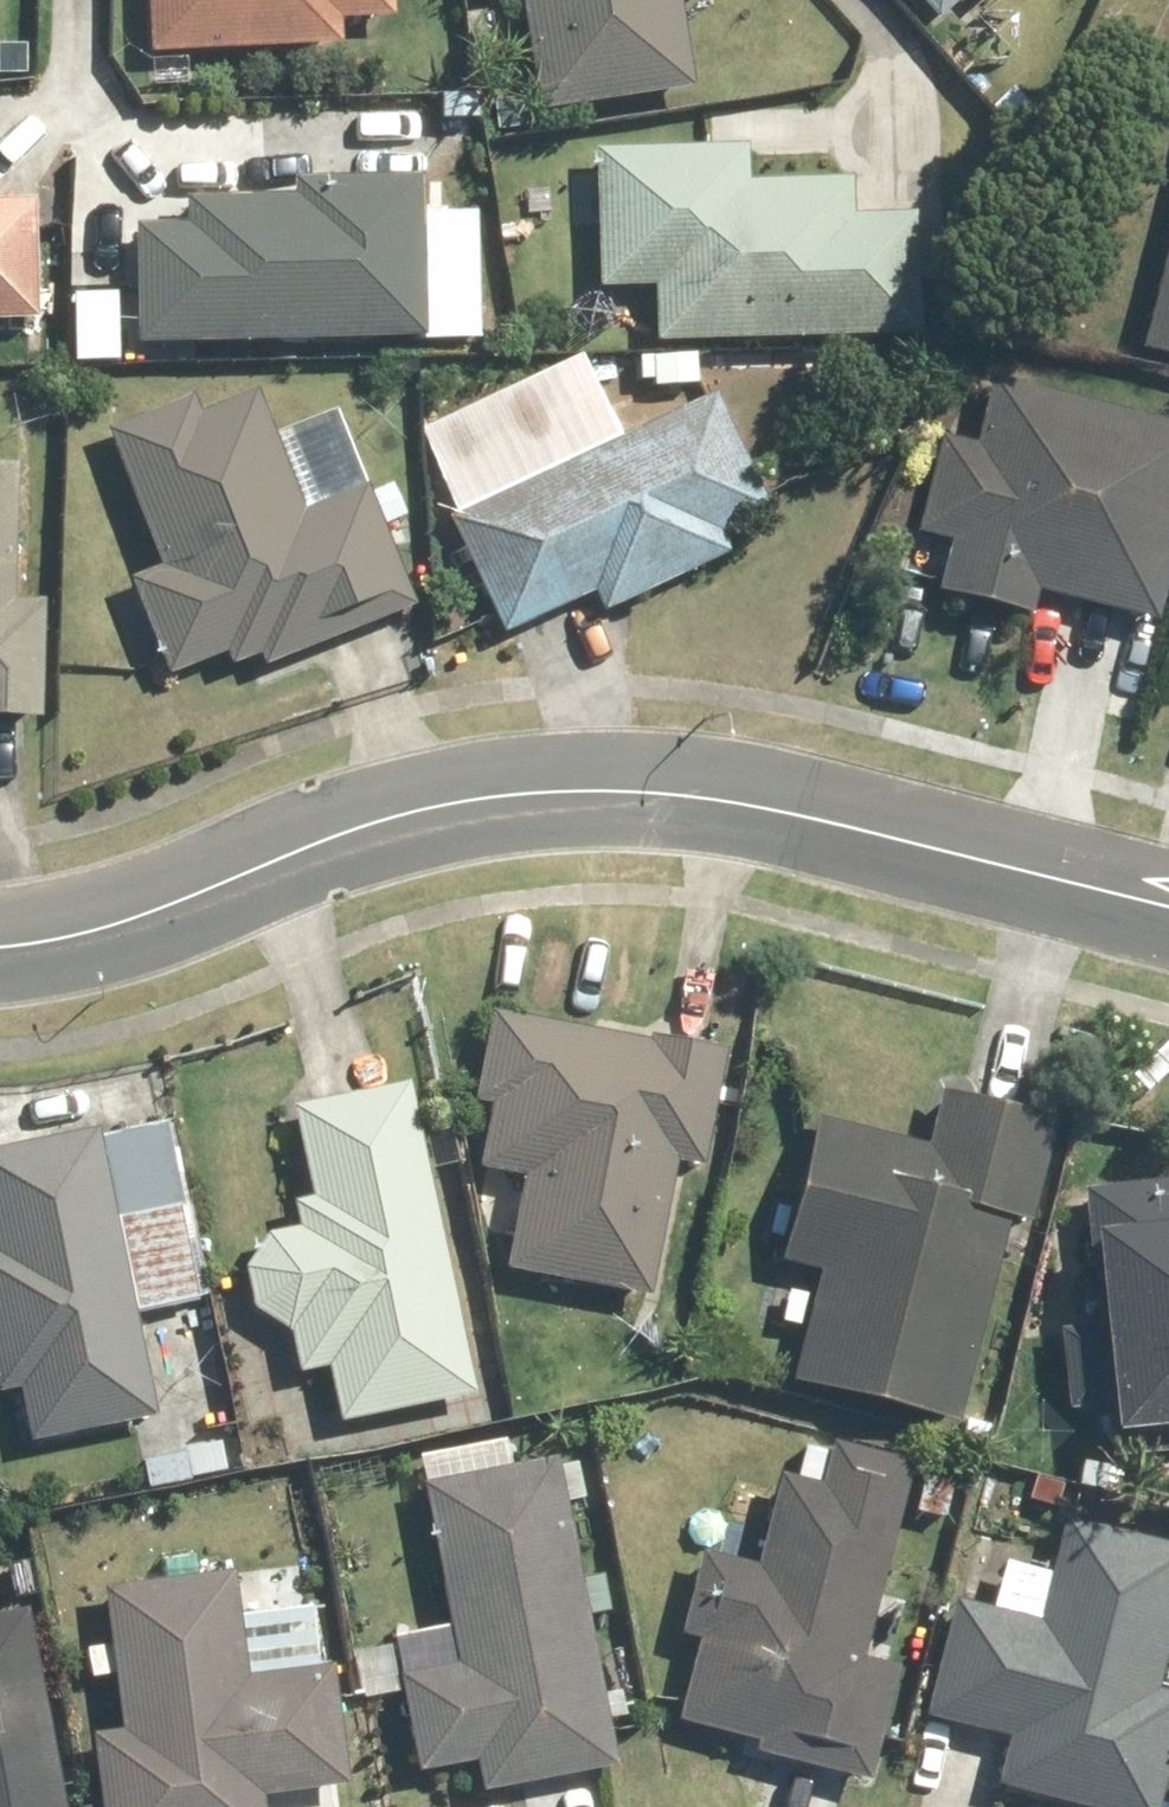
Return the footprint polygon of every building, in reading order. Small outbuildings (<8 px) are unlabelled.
[(155,50),(239,44),(239,52),(387,50),(386,0),(151,0),(155,50)] [(547,121),(701,94),(684,0),(526,0),(547,121)] [(955,28),(989,0),(931,0),(955,28)] [(750,148),(596,152),(599,289),(663,287),(665,344),(924,335),(920,215),(855,217),(854,180),(750,184),(750,148)] [(189,197),(190,230),(143,231),(145,343),(430,338),(428,225),(425,225),(425,184),(299,187),(300,195),(189,197)] [(39,318),(32,195),(0,197),(0,320),(39,318)] [(1150,346),(1168,350),(1168,263),(1150,346)] [(995,374),(974,446),(951,439),(923,531),(951,539),(937,593),(1033,618),(1040,590),(1159,620),(1168,582),(1168,457),(1164,456),(1168,437),(1168,425),(995,374)] [(373,486),(307,511),(254,377),(111,434),(164,566),(137,578),(176,672),(202,662),(203,665),(242,650),(251,674),(420,610),(373,486)] [(720,389),(456,515),(514,634),(777,509),(720,389)] [(46,716),(51,633),(46,632),(46,600),(17,599),(20,563),(17,562),(21,462),(0,461),(0,714),(46,716)] [(653,1294),(680,1157),(709,1161),(727,1052),(513,1017),(504,1065),(503,1065),(486,1166),(530,1173),(511,1266),(653,1294)] [(272,1234),(300,1366),(331,1360),(342,1417),(422,1401),(421,1395),(476,1384),(411,1079),(304,1102),(324,1194),(299,1199),(305,1227),(272,1234)] [(783,1261),(821,1270),(796,1375),(965,1414),(965,1411),(1039,1119),(951,1097),(940,1140),(817,1112),(783,1261)] [(23,1387),(33,1437),(153,1413),(98,1133),(0,1152),(0,1377),(3,1391),(23,1387)] [(1117,1403),(1120,1430),(1168,1424),(1168,1183),(1091,1192),(1107,1323),(1069,1324),(1072,1405),(1117,1403)] [(901,1666),(864,1658),(914,1460),(838,1441),(826,1487),(786,1478),(766,1568),(718,1557),(679,1724),(757,1742),(754,1756),(876,1782),(901,1666)] [(404,1674),(421,1760),(478,1749),(484,1783),(617,1759),(560,1456),(427,1481),(462,1663),(404,1674)] [(933,1718),(1012,1741),(1001,1783),(1094,1806),(1160,1806),(1168,1772),(1168,1694),(1160,1692),(1168,1650),(1168,1545),(1067,1523),(1045,1625),(966,1602),(933,1718)] [(335,1665),(251,1675),(237,1563),(100,1579),(118,1732),(100,1734),(109,1806),(262,1806),(260,1794),(349,1784),(335,1665)] [(27,1614),(0,1619),(0,1806),(65,1806),(27,1614)]
